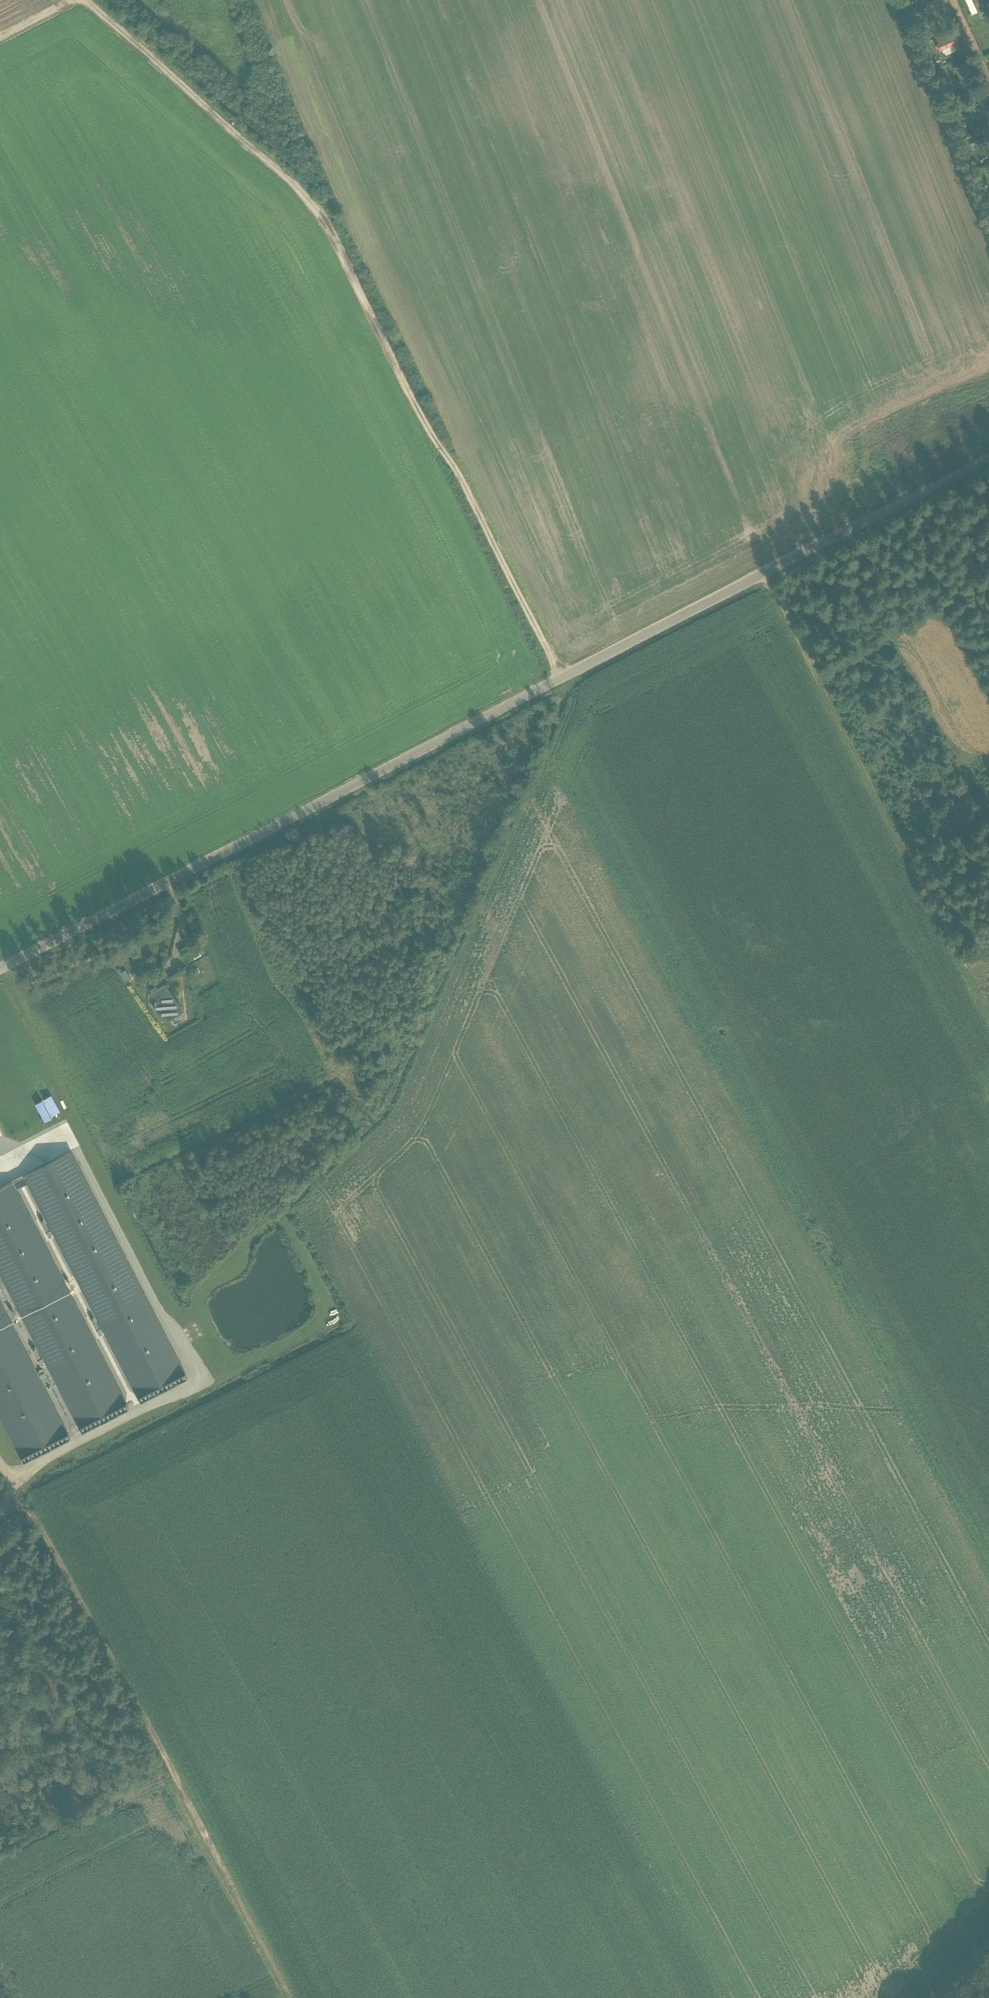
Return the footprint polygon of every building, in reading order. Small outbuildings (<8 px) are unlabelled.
[(970,13),(983,8),(980,0),(964,0),(970,13)] [(935,41),(940,54),(962,47),(957,34),(935,41)] [(981,117),(988,113),(988,110),(982,93),(973,96),(981,117)] [(979,149),(988,144),(988,134),(975,140),(979,149)] [(120,973),(126,982),(131,978),(125,970),(120,973)] [(168,1022),(184,1012),(164,984),(158,988),(156,986),(150,991),(151,993),(150,994),(155,1001),(154,1012),(168,1022)] [(78,1428),(128,1403),(17,1189),(27,1184),(137,1397),(186,1372),(71,1150),(0,1186),(0,1277),(78,1428)] [(71,1434),(0,1296),(0,1422),(20,1460),(71,1434)]
